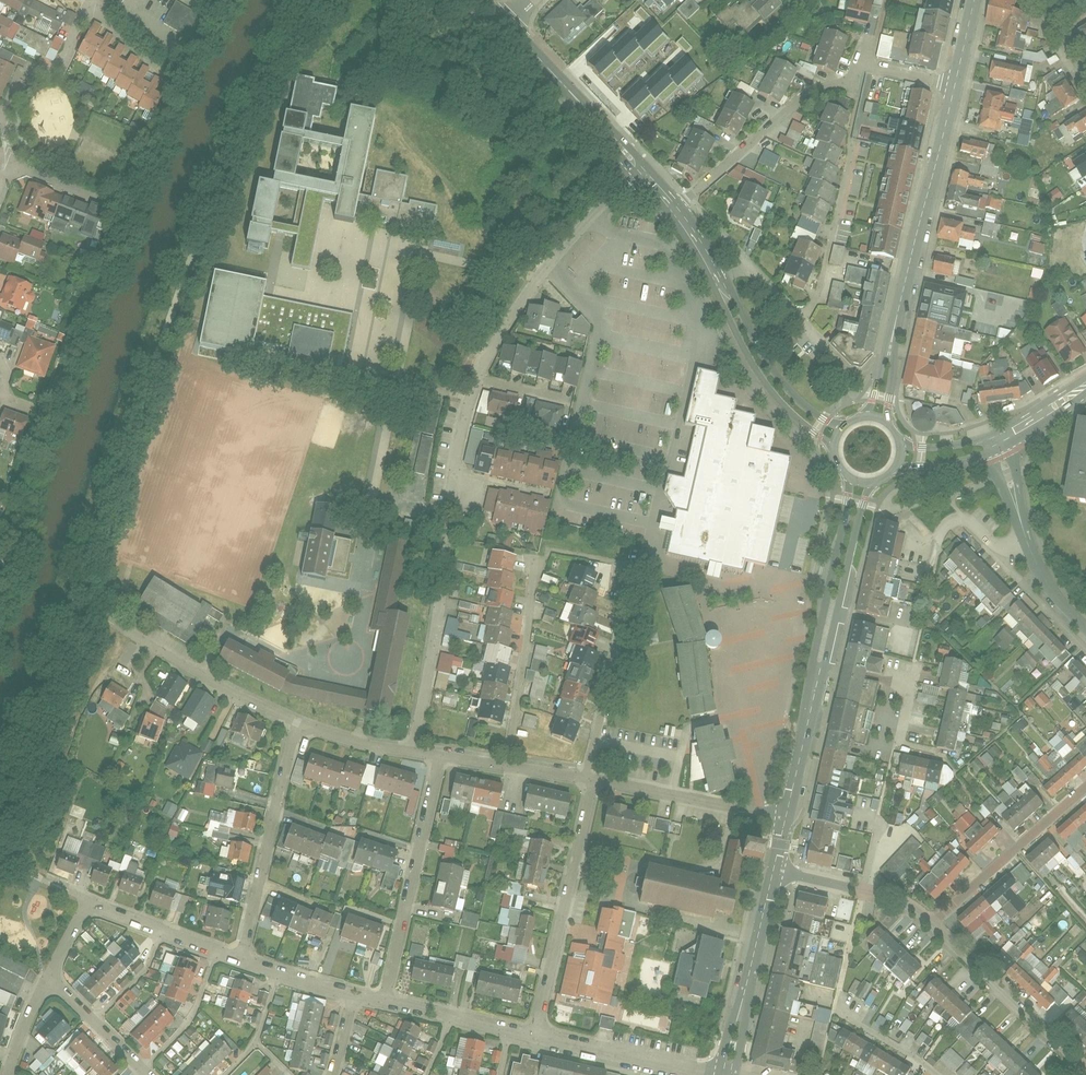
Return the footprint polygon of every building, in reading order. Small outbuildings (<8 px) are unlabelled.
[(18,13),(25,0),(0,0),(0,4),(18,13)] [(575,0),(560,0),(547,12),(566,33),(588,14),(575,0)] [(665,36),(617,82),(646,113),(701,61),(675,32),(700,9),(691,0),(686,0),(657,27),(665,36)] [(677,0),(650,0),(663,14),(677,0)] [(768,0),(755,0),(746,8),(740,2),(725,16),(721,11),(712,19),(723,31),(730,25),(741,37),(756,23),(766,34),(784,18),(768,0)] [(872,3),(860,0),(851,0),(845,24),(865,29),(872,3)] [(906,61),(924,65),(931,34),(937,35),(945,0),(928,0),(921,31),(914,29),(906,61)] [(1003,9),(996,46),(1015,50),(1023,10),(1009,7),(1010,0),(990,0),(989,6),(1003,9)] [(1067,2),(1073,11),(1085,3),(1085,0),(1069,0),(1067,2)] [(68,12),(65,18),(33,2),(26,18),(58,33),(62,24),(71,28),(77,17),(68,12)] [(191,40),(203,18),(176,2),(163,25),(191,40)] [(1074,23),(1085,40),(1085,15),(1074,23)] [(0,18),(0,36),(5,39),(13,24),(0,18)] [(100,28),(94,24),(78,54),(92,62),(90,66),(102,72),(101,76),(115,84),(113,87),(127,94),(125,98),(139,105),(138,108),(153,116),(162,97),(155,93),(161,81),(155,78),(150,86),(143,82),(149,71),(142,67),(138,75),(130,71),(136,60),(131,57),(127,65),(120,61),(125,50),(118,47),(114,54),(107,51),(113,40),(106,36),(102,43),(94,39),(100,28)] [(55,38),(53,43),(19,28),(14,40),(47,56),(50,50),(58,54),(64,42),(55,38)] [(848,43),(826,33),(811,66),(833,76),(848,43)] [(894,59),(895,53),(890,52),(893,37),(880,35),(876,56),(894,59)] [(0,53),(0,101),(15,68),(9,66),(13,56),(1,50),(0,53)] [(1027,69),(990,61),(986,77),(1023,86),(1027,69)] [(795,75),(774,64),(759,94),(780,105),(795,75)] [(1058,71),(1044,80),(1063,109),(1077,100),(1058,71)] [(425,204),(410,201),(409,206),(401,204),(406,178),(377,172),(372,198),(358,195),(373,116),(350,111),(343,143),(310,137),(313,120),(321,121),(323,108),(333,110),(337,91),(316,87),(316,82),(295,78),(286,127),(274,186),(258,183),(246,245),(267,249),(270,233),(288,236),(276,300),(262,298),(265,284),(214,274),(200,347),(251,357),(253,343),(289,350),(287,362),(326,369),(328,358),(343,361),(351,317),(352,315),(282,302),(288,269),(310,273),(323,203),(336,205),(333,219),(352,222),(356,201),(371,204),(369,214),(386,218),(385,222),(420,229),(425,204)] [(712,120),(733,131),(751,97),(730,86),(712,120)] [(1001,92),(984,88),(975,126),(991,130),(1001,92)] [(1010,89),(1009,99),(1024,101),(1026,92),(1010,89)] [(894,260),(930,96),(911,91),(904,123),(898,122),(892,148),(891,148),(868,255),(894,260)] [(863,112),(876,115),(879,105),(866,102),(863,112)] [(842,133),(849,117),(826,106),(818,124),(823,126),(816,142),(819,143),(812,160),(815,162),(808,178),(811,180),(804,196),(808,198),(800,216),(824,227),(832,209),(827,207),(835,190),(831,189),(839,171),(835,169),(843,153),(839,151),(846,135),(842,133)] [(1051,124),(1063,144),(1085,129),(1085,114),(1081,106),(1051,124)] [(1014,124),(1020,125),(1016,145),(1028,147),(1033,121),(1030,120),(1032,112),(1024,110),(1022,120),(1015,119),(1014,124)] [(692,126),(707,134),(712,125),(697,117),(692,126)] [(792,121),(785,136),(780,134),(777,141),(791,147),(794,140),(798,142),(804,126),(792,121)] [(710,137),(687,126),(671,158),(693,169),(710,137)] [(981,157),(984,145),(960,140),(956,155),(974,158),(972,171),(994,175),(997,160),(981,157)] [(1067,156),(1079,175),(1085,171),(1085,144),(1067,156)] [(773,170),(779,157),(763,150),(757,163),(773,170)] [(761,188),(765,178),(735,164),(730,174),(761,188)] [(969,171),(955,168),(946,204),(960,208),(969,171)] [(95,235),(104,211),(29,183),(18,213),(43,223),(46,216),(95,235)] [(768,197),(743,186),(728,219),(752,230),(768,197)] [(1057,188),(1047,195),(1053,203),(1063,196),(1057,188)] [(991,198),(989,209),(1001,211),(1003,200),(991,198)] [(998,238),(1000,225),(994,224),(996,215),(985,214),(982,235),(998,238)] [(958,242),(962,220),(943,217),(939,238),(958,242)] [(1030,240),(1040,243),(1042,238),(1032,234),(1030,240)] [(1,236),(0,239),(0,260),(12,265),(16,256),(35,263),(42,245),(22,238),(20,243),(1,236)] [(1043,255),(1045,245),(1031,242),(1029,252),(1043,255)] [(820,252),(797,243),(783,277),(806,286),(820,252)] [(832,245),(829,263),(841,265),(844,247),(832,245)] [(932,277),(950,281),(954,266),(936,261),(932,277)] [(873,356),(892,277),(849,267),(845,282),(868,288),(853,351),(873,356)] [(1033,268),(1031,277),(1041,280),(1043,271),(1033,268)] [(956,276),(955,284),(972,288),(974,280),(956,276)] [(1,296),(0,296),(0,328),(7,307),(23,314),(34,288),(9,278),(1,296)] [(831,281),(827,306),(843,309),(846,297),(842,296),(845,283),(831,281)] [(954,301),(957,289),(943,285),(942,290),(930,287),(907,391),(947,401),(950,385),(964,389),(969,371),(956,367),(962,344),(967,346),(970,335),(1002,343),(1006,328),(982,322),(985,309),(954,301)] [(562,316),(565,303),(531,296),(522,331),(536,334),(540,315),(552,318),(548,338),(565,342),(567,331),(585,334),(585,330),(583,322),(582,320),(562,316)] [(1085,348),(1059,312),(1040,326),(1066,362),(1085,348)] [(32,315),(32,317),(28,316),(24,329),(35,332),(39,316),(32,315)] [(16,369),(38,379),(49,344),(28,336),(16,369)] [(559,383),(573,387),(581,360),(506,340),(501,358),(511,361),(508,372),(522,376),(525,364),(536,367),(533,378),(548,382),(551,371),(562,374),(559,383)] [(1045,349),(1026,363),(1040,382),(1059,367),(1045,349)] [(970,402),(1020,398),(1019,377),(1008,378),(1006,360),(986,362),(987,380),(968,382),(970,402)] [(687,475),(669,476),(665,495),(677,510),(675,519),(661,516),(658,529),(672,532),(669,549),(667,558),(707,566),(704,581),(717,583),(721,569),(742,573),(752,575),(754,563),(765,565),(791,457),(770,452),(773,430),(754,425),(755,415),(734,411),(736,399),(715,395),(720,372),(698,367),(686,422),(698,425),(687,475)] [(432,453),(441,398),(422,395),(416,433),(413,433),(410,454),(407,453),(404,472),(430,477),(434,453),(432,453)] [(493,398),(492,412),(518,412),(518,398),(493,398)] [(562,402),(539,402),(539,430),(561,430),(562,402)] [(25,416),(2,408),(0,414),(0,427),(19,433),(25,416)] [(937,424),(937,421),(937,418),(936,415),(933,412),(931,410),(929,409),(924,409),(921,409),(919,410),(917,412),(916,413),(915,415),(914,417),(913,419),(913,422),(914,426),(917,430),(921,432),(924,433),(926,433),(928,433),(931,432),(934,430),(936,426),(937,424)] [(1074,461),(1085,463),(1085,423),(1080,422),(1074,461)] [(463,467),(550,486),(557,455),(474,437),(470,453),(465,452),(463,467)] [(1074,461),(1068,502),(1085,505),(1085,463),(1074,461)] [(539,536),(548,497),(493,485),(485,524),(539,536)] [(333,510),(316,506),(301,578),(323,583),(333,536),(328,535),(333,510)] [(900,519),(878,514),(858,608),(889,614),(892,604),(883,602),(900,519)] [(999,607),(1014,591),(963,541),(948,556),(999,607)] [(406,554),(386,550),(370,632),(378,633),(367,689),(287,672),(224,640),(214,660),(277,692),(392,715),(412,614),(394,611),(406,554)] [(506,679),(511,554),(494,554),(483,717),(499,717),(506,679)] [(569,651),(574,653),(552,732),(572,738),(596,654),(592,653),(597,633),(590,631),(596,610),(593,609),(598,593),(592,592),(597,573),(576,567),(571,586),(575,587),(570,605),(575,606),(570,625),(576,627),(569,651)] [(200,605),(151,575),(133,606),(182,635),(200,605)] [(710,697),(703,644),(707,647),(711,648),(716,648),(720,645),(721,642),(720,635),(715,631),(710,631),(708,632),(704,637),(703,637),(702,637),(686,587),(662,593),(678,646),(675,647),(682,702),(686,701),(688,719),(717,713),(713,696),(710,697)] [(1066,647),(1020,601),(1009,612),(1055,658),(1066,647)] [(458,608),(476,611),(477,605),(459,602),(458,608)] [(553,624),(556,612),(545,609),(541,620),(553,624)] [(455,637),(456,620),(445,619),(443,646),(448,646),(449,637),(455,637)] [(877,623),(857,619),(818,787),(850,794),(858,759),(847,756),(851,741),(864,744),(877,684),(868,682),(871,668),(884,670),(886,659),(870,656),(877,623)] [(456,631),(455,637),(469,640),(470,634),(456,631)] [(531,682),(529,697),(543,700),(548,674),(542,673),(547,647),(534,645),(530,670),(527,669),(524,681),(531,682)] [(440,653),(433,688),(445,690),(447,680),(459,683),(460,677),(449,675),(451,666),(461,668),(463,658),(440,653)] [(938,687),(950,690),(938,744),(956,748),(968,692),(958,690),(964,662),(945,657),(938,687)] [(1079,660),(1067,672),(1085,690),(1085,668),(1079,660)] [(185,685),(170,676),(135,737),(152,747),(171,714),(169,712),(185,685)] [(131,691),(111,678),(100,696),(120,709),(131,691)] [(918,693),(916,702),(935,707),(940,688),(924,684),(922,694),(918,693)] [(1042,691),(1034,699),(1042,708),(1050,701),(1042,691)] [(219,704),(200,692),(185,718),(204,729),(219,704)] [(1030,710),(1037,703),(1030,697),(1024,703),(1030,710)] [(267,726),(243,713),(230,740),(254,752),(267,726)] [(524,714),(521,726),(534,729),(537,717),(524,714)] [(1019,734),(1028,725),(1022,718),(1012,727),(1019,734)] [(712,725),(693,730),(698,752),(695,753),(698,764),(701,764),(708,793),(727,788),(726,786),(734,784),(729,762),(735,761),(730,740),(725,741),(721,726),(713,728),(712,725)] [(220,728),(215,744),(221,746),(226,730),(220,728)] [(1082,748),(1044,784),(1052,792),(1085,760),(1085,731),(1075,741),(1082,748)] [(204,756),(179,741),(165,765),(190,780),(204,756)] [(988,767),(1003,753),(995,744),(980,759),(988,767)] [(365,785),(413,798),(419,776),(384,767),(383,771),(339,759),(339,762),(302,753),(295,780),(327,789),(328,783),(363,793),(365,785)] [(941,785),(945,764),(905,755),(900,776),(941,785)] [(1045,776),(1055,766),(1044,755),(1034,765),(1045,776)] [(236,772),(207,763),(198,794),(213,799),(217,786),(230,790),(236,772)] [(1027,767),(1021,771),(1019,767),(1013,771),(1020,783),(1033,775),(1027,767)] [(503,809),(508,788),(452,775),(447,797),(503,809)] [(850,794),(818,787),(811,821),(817,823),(841,828),(842,828),(845,814),(853,816),(854,809),(847,808),(850,794)] [(572,796),(531,788),(528,809),(569,816),(572,796)] [(1046,800),(1034,788),(1006,814),(1017,827),(1046,800)] [(1001,803),(1009,799),(1005,792),(997,796),(1001,803)] [(986,819),(999,805),(990,797),(977,810),(986,819)] [(878,811),(880,801),(873,799),(870,809),(878,811)] [(167,801),(161,813),(172,817),(177,806),(167,801)] [(1062,824),(1073,836),(1085,824),(1085,802),(1062,824)] [(644,836),(649,813),(610,804),(604,827),(644,836)] [(957,821),(968,811),(961,804),(951,814),(957,821)] [(253,833),(259,811),(243,807),(241,813),(237,829),(253,833)] [(520,834),(522,817),(490,811),(487,828),(520,834)] [(1009,829),(997,816),(968,842),(980,855),(1009,829)] [(832,868),(841,828),(817,823),(809,863),(832,868)] [(555,828),(537,824),(525,881),(543,885),(555,828)] [(168,835),(177,837),(178,827),(170,825),(168,835)] [(364,846),(292,825),(285,848),(338,864),(339,861),(394,877),(401,853),(365,842),(364,846)] [(1027,852),(1039,866),(1064,843),(1052,830),(1027,852)] [(100,859),(106,842),(80,832),(73,849),(100,859)] [(253,843),(237,839),(231,858),(247,862),(253,843)] [(918,849),(908,839),(876,870),(885,880),(918,849)] [(647,863),(639,903),(713,919),(714,911),(731,915),(743,857),(762,860),(765,844),(744,840),(743,843),(729,840),(720,880),(647,863)] [(976,860),(963,847),(924,886),(938,899),(976,860)] [(944,848),(936,856),(941,860),(948,852),(944,848)] [(76,877),(83,859),(63,850),(55,868),(76,877)] [(850,872),(853,859),(839,855),(836,868),(850,872)] [(107,886),(114,870),(96,863),(89,879),(107,886)] [(456,908),(464,869),(443,865),(435,904),(456,908)] [(140,898),(147,880),(125,871),(118,889),(140,898)] [(246,877),(229,871),(222,894),(239,899),(246,877)] [(1020,884),(1009,872),(956,917),(967,929),(1020,884)] [(185,912),(192,893),(158,881),(151,900),(185,912)] [(757,1063),(758,1063),(788,1071),(794,1046),(783,1043),(790,1013),(813,1019),(816,1004),(793,999),(806,948),(822,952),(830,921),(823,919),(826,903),(803,897),(796,925),(791,924),(757,1063)] [(282,902),(275,923),(327,939),(332,923),(344,927),(341,936),(381,948),(387,929),(311,906),(309,910),(282,902)] [(230,930),(234,911),(217,908),(213,927),(230,930)] [(572,944),(561,994),(610,1006),(617,972),(622,973),(626,956),(621,955),(625,939),(630,940),(636,913),(613,908),(613,912),(603,910),(597,932),(603,933),(601,939),(599,939),(597,945),(600,945),(599,950),(572,944)] [(475,929),(479,915),(463,911),(459,925),(475,929)] [(539,916),(521,912),(514,942),(533,946),(539,916)] [(911,978),(923,965),(883,928),(871,942),(911,978)] [(88,944),(91,940),(84,933),(81,936),(88,944)] [(701,936),(696,957),(680,954),(673,986),(684,988),(683,994),(705,999),(710,981),(720,983),(725,960),(722,960),(726,942),(701,936)] [(141,953),(125,937),(96,968),(89,976),(104,991),(112,983),(141,953)] [(421,957),(424,947),(411,943),(408,953),(421,957)] [(512,962),(514,947),(496,944),(494,959),(506,961),(504,978),(519,980),(522,964),(512,962)] [(1055,992),(1005,946),(993,959),(1043,1005),(1055,992)] [(371,961),(376,963),(380,954),(375,952),(371,961)] [(20,980),(26,966),(0,954),(0,971),(20,980)] [(828,985),(833,957),(817,954),(812,982),(828,985)] [(190,961),(175,956),(162,1000),(133,1030),(147,1044),(174,1012),(190,961)] [(454,969),(474,971),(476,958),(455,956),(454,969)] [(456,990),(461,972),(414,960),(409,979),(456,990)] [(961,1024),(974,1010),(935,973),(922,987),(961,1024)] [(89,976),(76,989),(91,1005),(104,991),(89,976)] [(256,983),(238,977),(225,1016),(243,1022),(256,983)] [(523,986),(482,977),(477,996),(518,1005),(523,986)] [(862,1001),(870,986),(855,979),(848,994),(862,1001)] [(133,985),(115,1005),(123,1012),(141,992),(133,985)] [(8,1010),(15,995),(0,988),(0,1007),(8,1010)] [(1085,996),(1085,992),(1084,990),(1075,999),(1079,1003),(1085,996)] [(264,1006),(268,993),(262,991),(258,1005),(264,1006)] [(870,1007),(877,993),(872,991),(865,1004),(870,1007)] [(327,1005),(309,1000),(292,1067),(310,1071),(327,1005)] [(128,1032),(153,1006),(148,1001),(134,1017),(132,1015),(122,1026),(128,1032)] [(1070,1008),(1059,1020),(1085,1045),(1085,1022),(1070,1008)] [(49,1043),(67,1024),(55,1012),(37,1031),(49,1043)] [(601,1015),(598,1028),(612,1032),(615,1019),(601,1015)] [(881,1030),(886,1019),(879,1016),(874,1026),(881,1030)] [(907,1019),(899,1029),(905,1034),(913,1024),(907,1019)] [(406,1021),(381,1074),(400,1074),(422,1028),(406,1021)] [(988,1023),(974,1037),(1015,1074),(1044,1074),(988,1023)] [(918,1074),(849,1030),(837,1045),(886,1074),(918,1074)] [(921,1046),(923,1043),(928,1046),(933,1040),(922,1032),(915,1042),(921,1046)] [(82,1033),(68,1046),(97,1074),(116,1074),(120,1071),(82,1033)] [(233,1049),(218,1034),(177,1074),(207,1074),(233,1049)] [(487,1042),(468,1038),(460,1074),(480,1074),(487,1042)] [(951,1048),(940,1059),(954,1072),(965,1061),(951,1048)] [(51,1061),(40,1051),(33,1057),(44,1068),(51,1061)] [(506,1062),(503,1074),(613,1074),(520,1053),(518,1064),(506,1062)] [(424,1072),(430,1062),(419,1056),(413,1067),(424,1072)] [(977,1071),(967,1062),(956,1074),(957,1074),(973,1074),(977,1071)]
